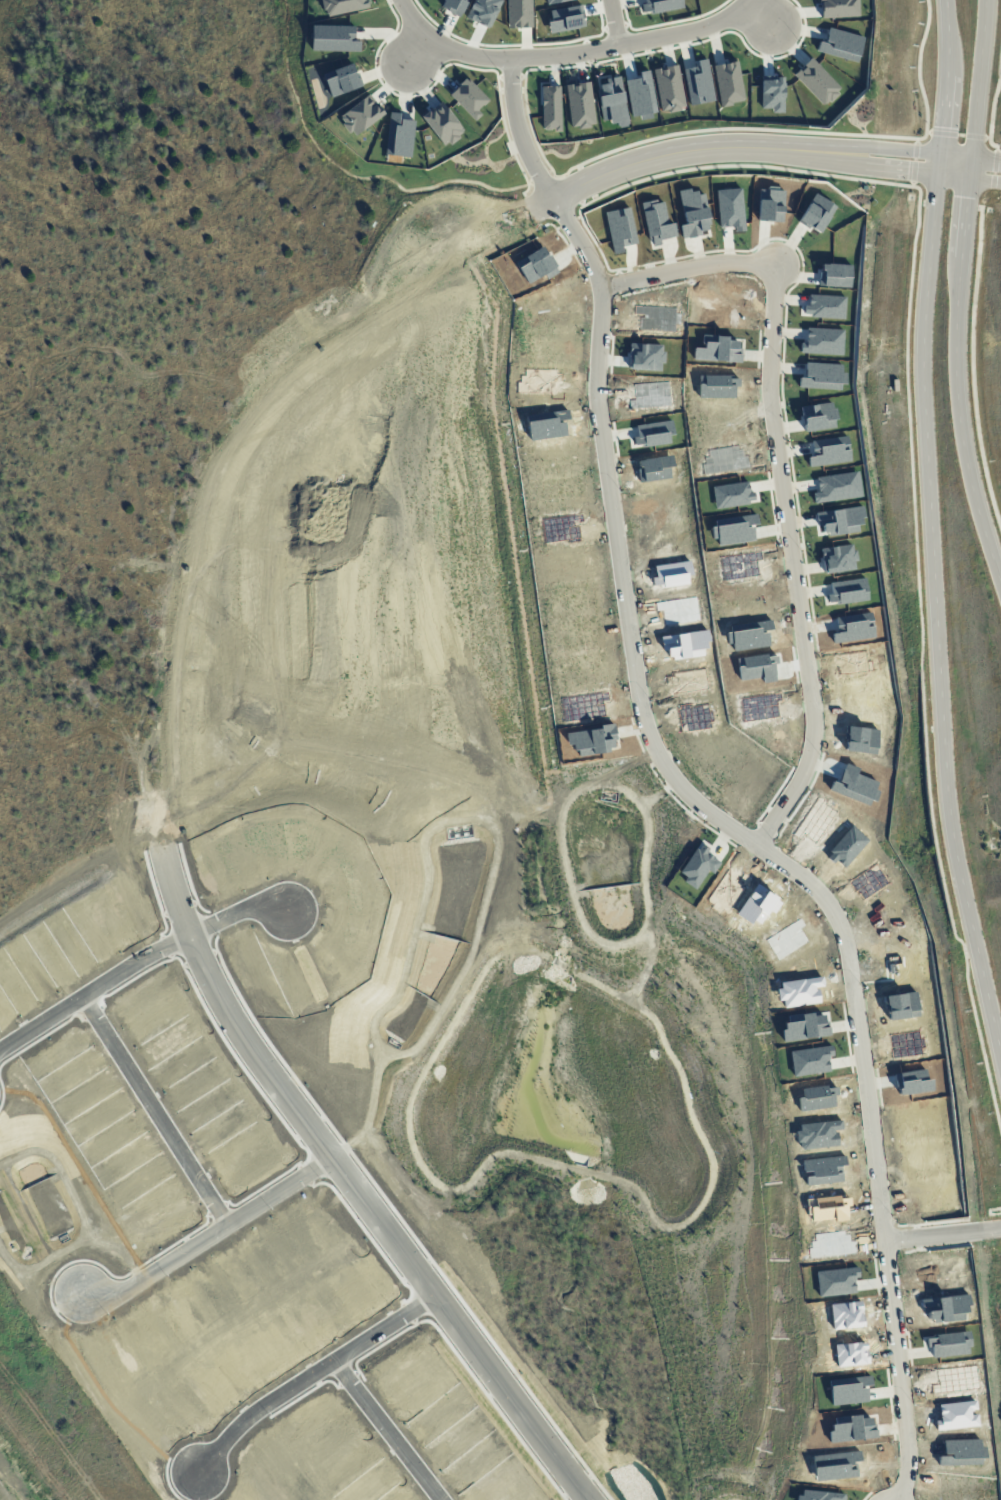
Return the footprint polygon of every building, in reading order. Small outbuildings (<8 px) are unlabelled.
[(595,126),(589,82),(565,85),(571,129),(595,126)] [(800,406),(831,402),(832,408),(836,408),(837,419),(834,419),(835,427),(814,430),(814,432),(812,432),(812,430),(803,432),(802,423),(803,423),(803,418),(801,418),(800,406)] [(810,441),(847,436),(851,460),(808,467),(807,457),(812,456),(810,441)] [(636,461),(642,460),(642,459),(672,455),(673,466),(669,467),(670,478),(638,482),(637,468),(640,468),(640,467),(637,466),(636,461)] [(815,477),(858,471),(862,496),(813,503),(812,492),(817,492),(815,477)] [(710,486),(747,481),(749,492),(753,492),(754,500),(748,501),(748,504),(713,509),(712,499),(711,499),(710,486)] [(827,536),(859,532),(858,525),(862,524),(861,518),(865,517),(863,505),(814,512),(815,518),(816,520),(817,520),(817,526),(821,526),(822,532),(826,532),(827,536)] [(713,520),(755,514),(757,524),(745,525),(745,527),(752,526),(752,527),(753,527),(753,533),(753,540),(717,546),(716,538),(711,539),(709,527),(714,526),(713,520)] [(820,548),(851,543),(852,550),(857,549),(858,561),(854,561),(855,568),(824,573),(820,548)] [(654,566),(690,561),(692,574),(686,575),(688,583),(662,587),(662,584),(653,586),(651,577),(655,577),(654,566)] [(828,602),(825,585),(829,585),(829,583),(866,578),(869,600),(835,605),(835,601),(828,602)] [(876,637),(833,643),(831,633),(837,632),(835,616),(872,611),(876,637)] [(838,674),(835,654),(866,650),(868,661),(872,660),(874,669),(838,674)]
